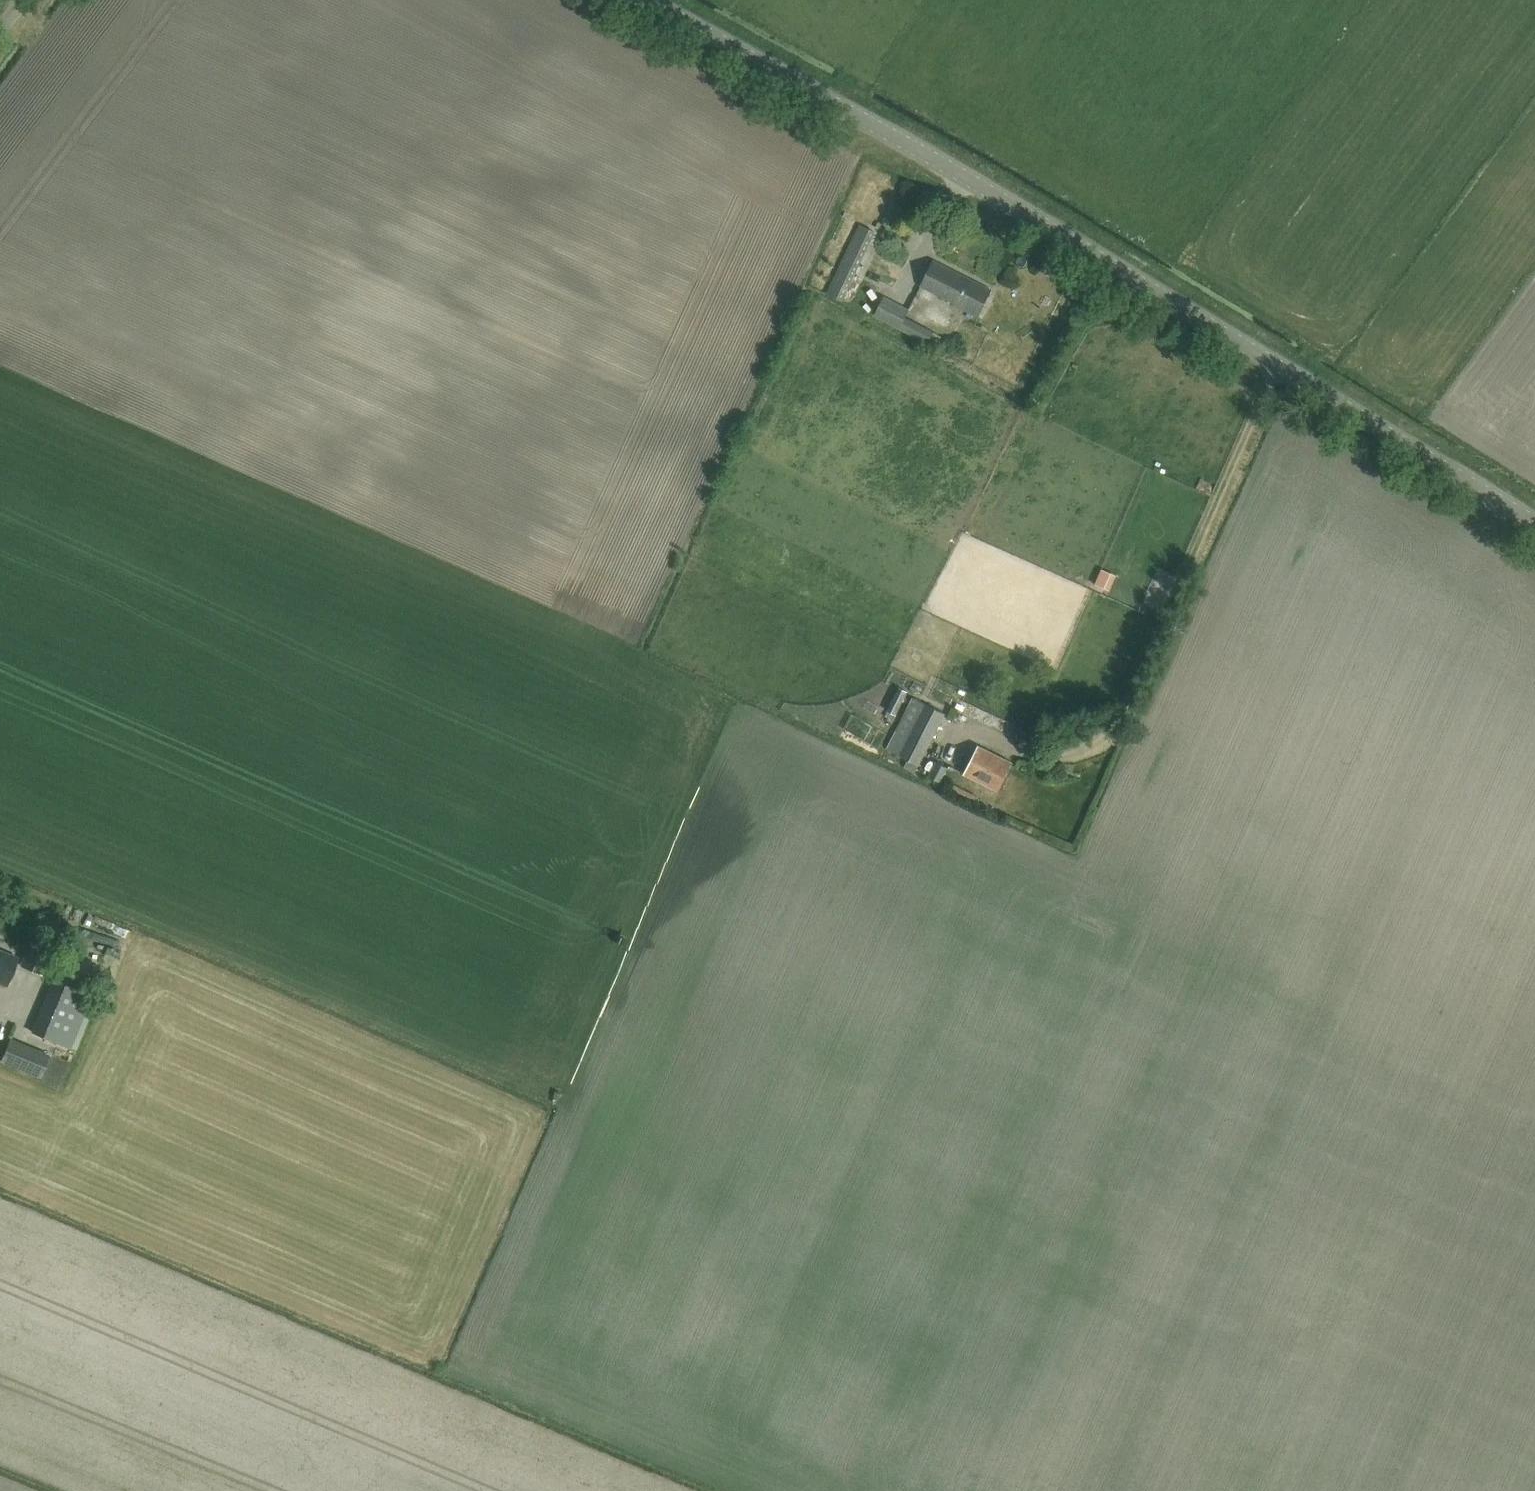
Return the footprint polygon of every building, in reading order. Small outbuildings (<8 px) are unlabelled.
[(875,232),(860,225),(827,294),(842,302),(875,232)] [(990,290),(934,261),(921,286),(955,304),(954,306),(976,317),(990,290)] [(909,310),(884,297),(874,316),(934,348),(940,337),(905,319),(909,310)] [(1099,585),(1114,591),(1122,574),(1107,567),(1099,585)] [(945,714),(926,704),(899,757),(908,761),(904,768),(915,774),(945,714)] [(1011,763),(977,746),(963,774),(997,792),(1011,763)] [(947,768),(935,762),(931,770),(924,766),(920,773),(940,783),(947,768)] [(54,946),(33,937),(20,966),(42,975),(54,946)] [(6,984),(17,956),(0,949),(0,981),(6,984)] [(75,989),(54,980),(32,1032),(68,1048),(90,997),(74,991),(75,989)] [(51,1055),(10,1038),(1,1061),(41,1078),(51,1055)]
